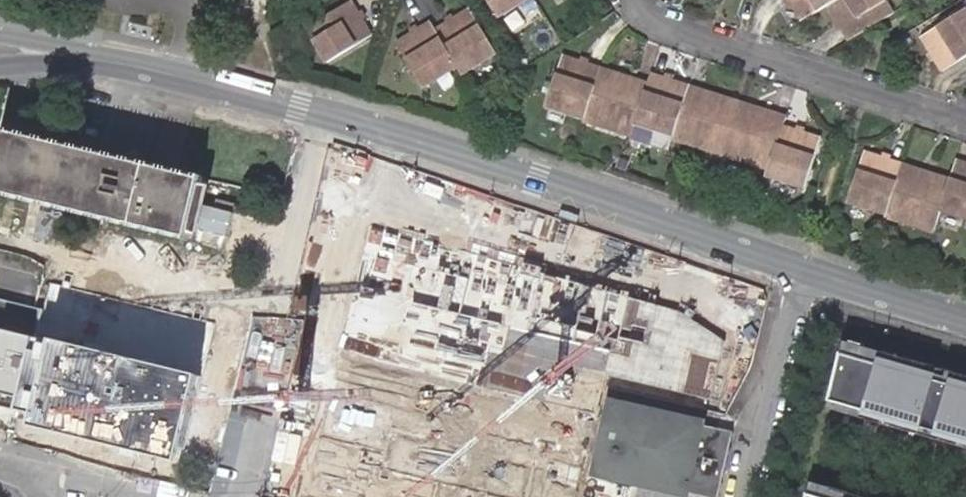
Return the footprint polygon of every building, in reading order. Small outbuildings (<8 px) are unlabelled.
[(315,24),(336,60),(380,34),(361,0),(356,0),(315,24)] [(506,18),(537,0),(495,0),(506,18)] [(813,26),(839,10),(859,45),(904,19),(894,0),(797,0),(813,26)] [(438,22),(404,42),(430,87),(464,66),(470,76),(505,55),(480,10),(444,32),(438,22)] [(929,45),(951,81),(965,72),(965,24),(929,45)] [(604,76),(606,70),(569,57),(552,108),(589,120),(589,122),(637,139),(642,126),(680,139),(679,142),(776,175),(773,184),(814,198),(831,147),(791,133),(794,123),(763,113),(761,119),(743,113),(722,105),(724,100),(659,77),(656,87),(626,76),(624,82),(604,76)] [(626,76),(606,70),(604,76),(624,82),(626,76)] [(745,107),(724,100),(722,105),(743,113),(745,107)] [(761,119),(763,113),(745,107),(743,113),(761,119)] [(6,135),(0,158),(0,195),(186,243),(201,185),(6,135)] [(911,172),(873,161),(856,209),(893,222),(892,227),(938,241),(946,219),(965,226),(965,170),(963,169),(956,188),(929,179),(926,185),(909,180),(911,172)] [(929,179),(911,172),(909,180),(926,185),(929,179)] [(627,295),(368,232),(305,496),(308,496),(579,496),(609,376),(711,401),(725,342),(683,308),(627,295)] [(20,415),(35,419),(33,429),(181,465),(202,382),(216,324),(69,288),(52,284),(45,311),(20,415)] [(20,415),(45,311),(0,300),(0,410),(20,415)] [(829,404),(965,445),(965,392),(841,356),(829,404)] [(613,416),(596,483),(623,490),(654,496),(721,496),(734,445),(713,440),(613,416)]
